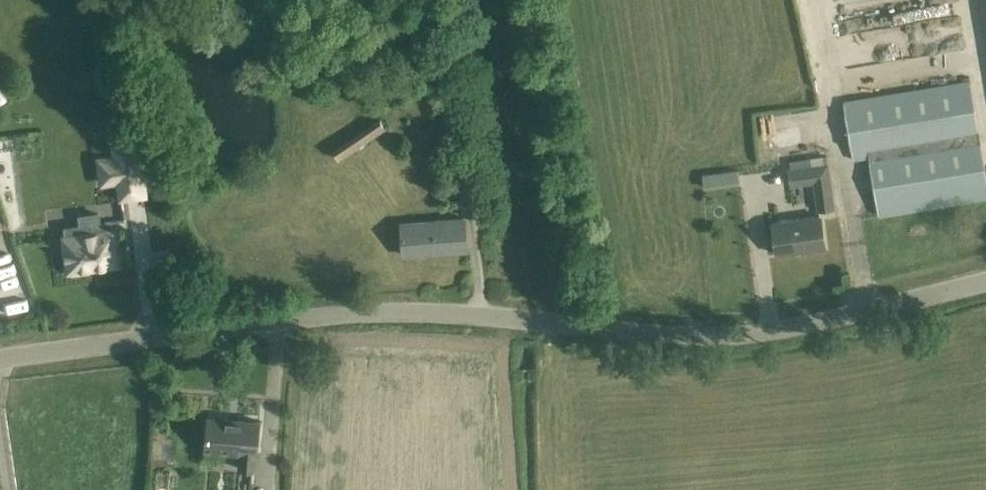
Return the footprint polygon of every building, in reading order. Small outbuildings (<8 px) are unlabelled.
[(843,91),(864,217),(878,215),(945,204),(945,205),(946,205),(946,203),(956,202),(965,200),(985,197),(985,172),(985,164),(985,163),(984,163),(982,151),(965,145),(950,148),(937,75),(843,91)] [(386,128),(381,120),(335,151),(339,159),(386,128)] [(115,145),(120,184),(144,181),(139,142),(115,145)] [(807,165),(787,167),(790,186),(816,182),(820,208),(834,206),(826,155),(805,158),(807,165)] [(473,165),(460,166),(461,174),(474,172),(473,165)] [(700,173),(702,188),(739,183),(737,168),(700,173)] [(478,185),(463,186),(465,215),(480,214),(478,185)] [(64,238),(69,270),(72,269),(72,272),(88,270),(87,267),(116,263),(109,220),(99,222),(97,213),(79,215),(82,235),(64,238)] [(824,247),(820,214),(772,220),(777,254),(824,247)] [(466,250),(464,219),(401,224),(404,254),(405,254),(405,250),(434,248),(434,252),(466,250)] [(260,421),(208,417),(205,450),(239,453),(237,468),(256,470),(260,421)]
